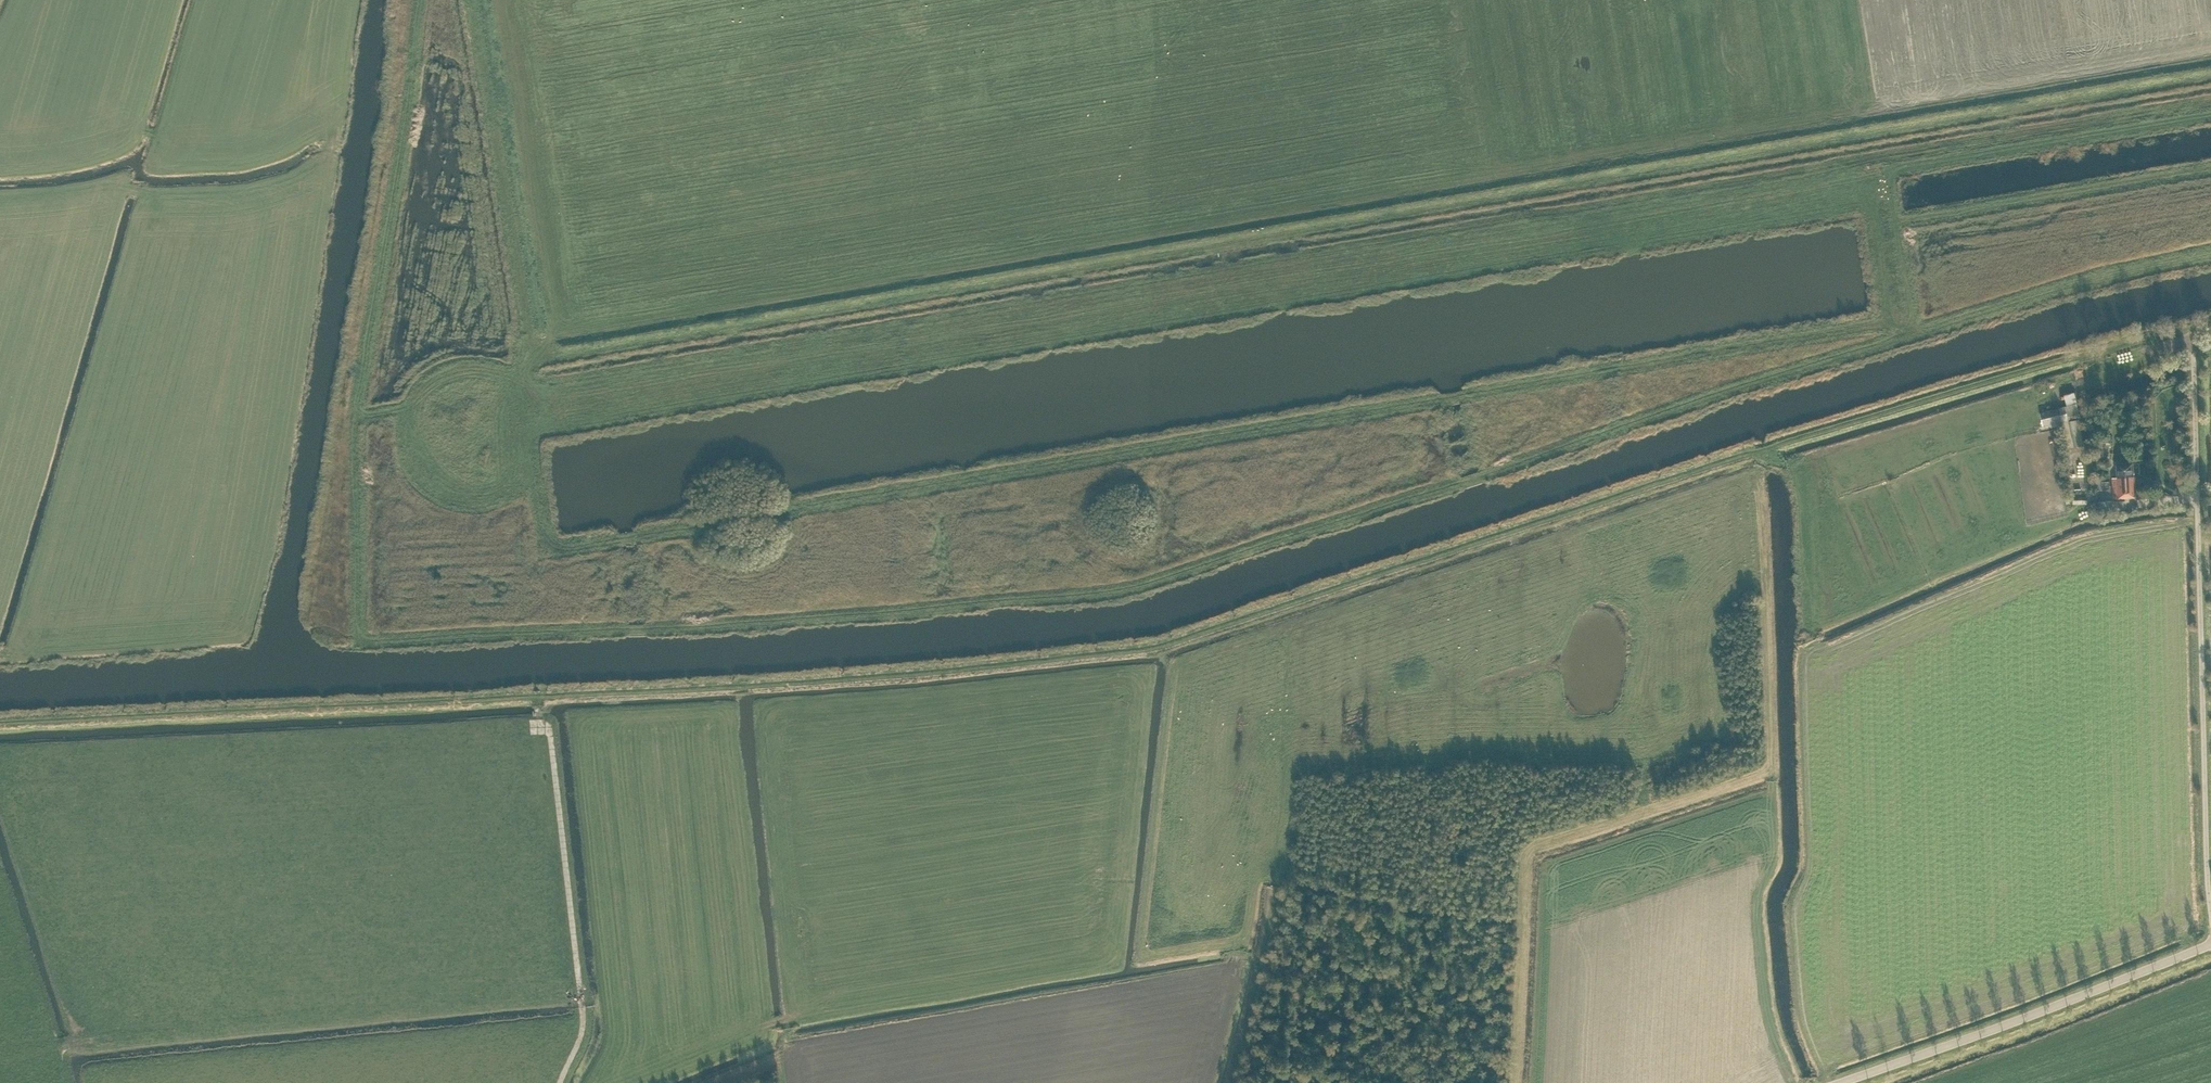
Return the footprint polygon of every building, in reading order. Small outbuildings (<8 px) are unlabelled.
[(2066,407),(2064,407),(2039,413),(2042,426),(2067,420),(2080,418),(2073,393),(2070,393),(2070,394),(2063,396),(2066,407)] [(2069,421),(2074,448),(2083,446),(2078,420),(2069,421)] [(2117,478),(2112,478),(2113,498),(2135,497),(2134,477),(2133,477),(2132,463),(2116,464),(2117,478)] [(2107,481),(2096,482),(2096,490),(2104,490),(2104,488),(2107,488),(2109,488),(2109,481),(2107,481)] [(2109,502),(2097,503),(2098,516),(2111,515),(2109,502)]
